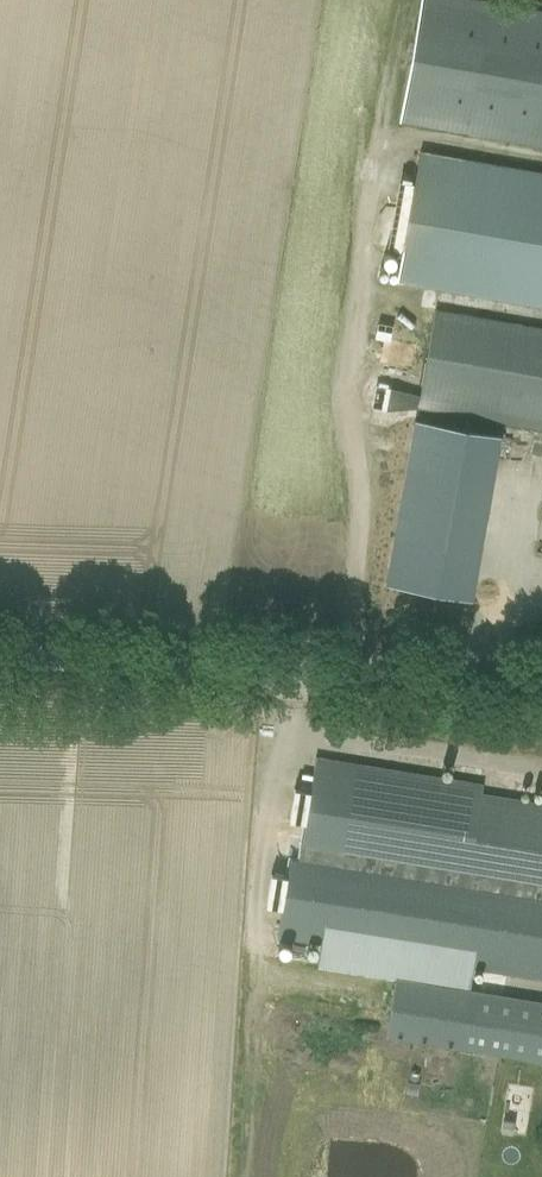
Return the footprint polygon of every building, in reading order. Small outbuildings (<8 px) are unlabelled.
[(476,0),(421,0),(400,120),(467,132),(541,145),(541,12),(476,0)] [(398,281),(541,306),(541,173),(420,151),(416,176),(403,250),(398,281)] [(403,173),(390,247),(403,250),(416,176),(403,173)] [(435,310),(420,395),(387,389),(388,384),(379,383),(375,407),(390,410),(422,408),(541,429),(541,329),(435,310)] [(387,584),(471,599),(500,435),(415,420),(387,584)] [(266,905),(282,908),(278,935),(315,941),(311,965),(389,978),(393,954),(398,955),(422,959),(541,979),(541,803),(502,797),(481,793),(483,784),(316,757),(312,781),(310,790),(294,788),(289,819),(305,822),(299,859),(291,857),(287,876),(271,874),(266,905)] [(541,1061),(541,1003),(396,979),(387,1035),(541,1061)] [(433,1054),(429,1076),(439,1077),(442,1056),(433,1054)]
